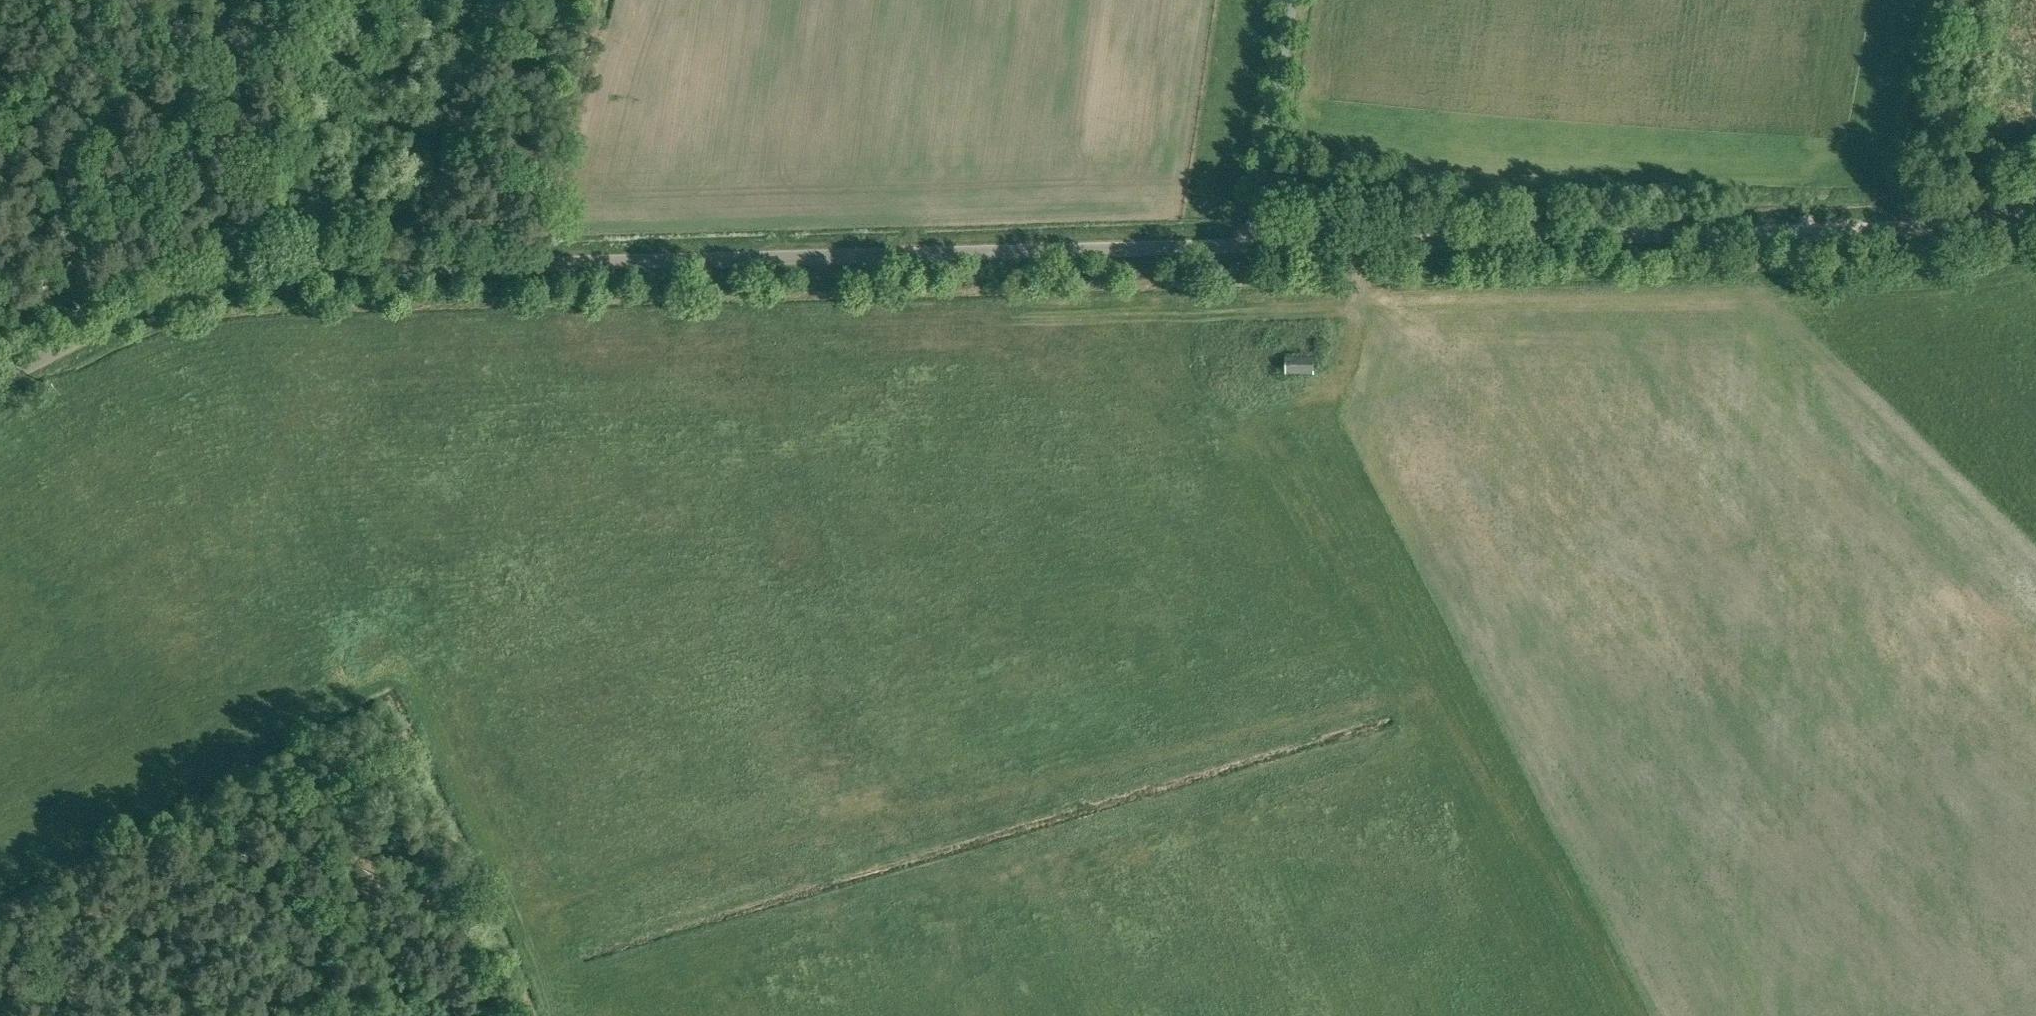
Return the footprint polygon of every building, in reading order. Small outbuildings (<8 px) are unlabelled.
[(1314,376),(1314,343),(1286,343),(1285,375),(1314,376)]
